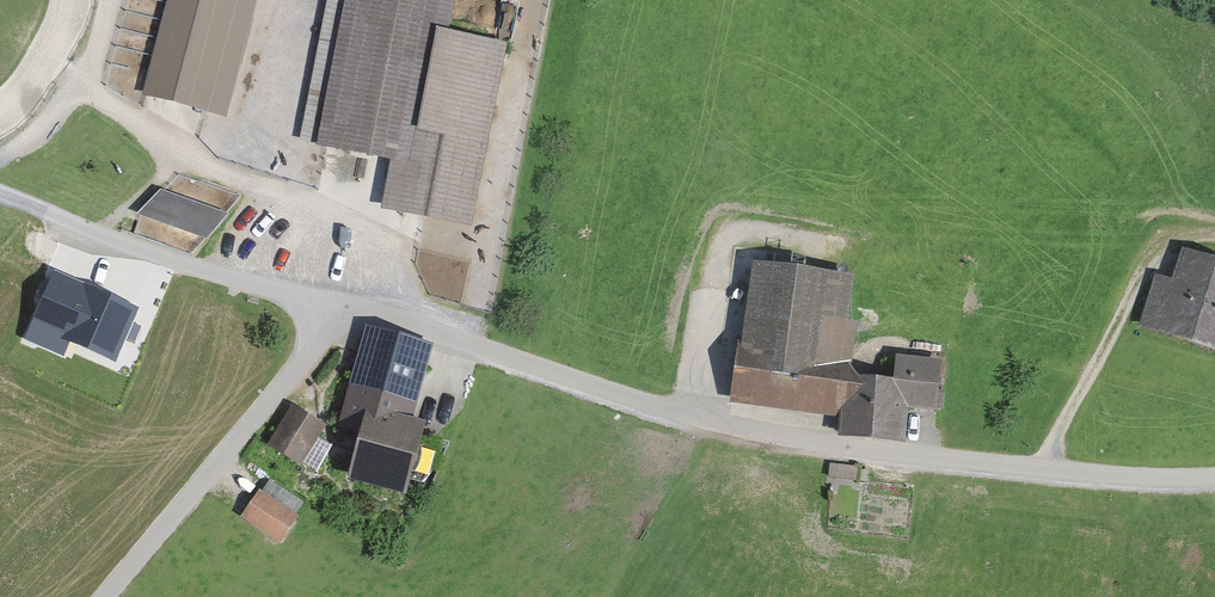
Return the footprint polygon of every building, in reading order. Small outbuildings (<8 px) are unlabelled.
[(143,89),(227,111),(256,0),(167,0),(143,89)] [(459,218),(492,49),(434,37),(441,0),(349,0),(321,144),(408,161),(400,206),(459,218)] [(230,210),(162,185),(139,210),(208,235),(230,210)] [(60,271),(66,242),(48,239),(42,267),(60,271)] [(1214,346),(1214,267),(1178,256),(1168,288),(1151,283),(1139,322),(1144,324),(1214,346)] [(832,324),(836,281),(760,274),(753,350),(736,348),(731,401),(822,409),(828,358),(807,356),(810,322),(832,324)] [(115,358),(135,309),(52,276),(24,338),(64,356),(70,339),(115,358)] [(395,420),(417,342),(372,330),(350,407),(395,420)] [(843,359),(828,358),(822,409),(838,411),(836,432),(892,438),(895,405),(930,409),(934,364),(892,360),(890,382),(856,378),(856,372),(842,371),(843,359)] [(416,426),(395,420),(350,407),(344,428),(359,433),(347,475),(399,490),(412,440),(416,426)] [(268,446),(294,461),(315,425),(290,409),(268,446)] [(240,516),(274,539),(290,517),(256,493),(240,516)]
